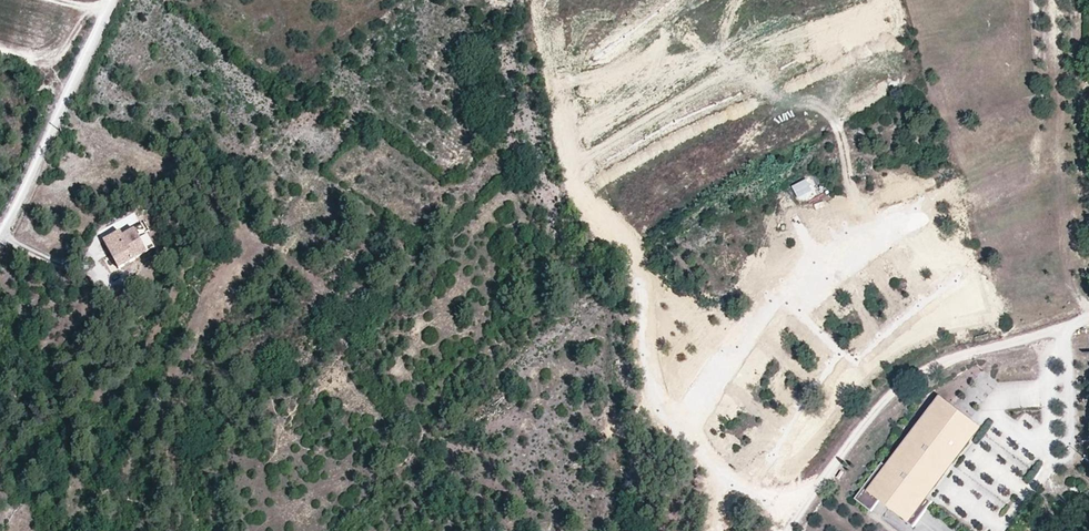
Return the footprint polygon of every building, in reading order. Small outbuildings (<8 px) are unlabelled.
[(122,233),(105,242),(117,265),(153,247),(142,224),(122,233)] [(103,238),(105,242),(122,233),(120,230),(103,238)] [(933,416),(941,422),(945,417),(953,424),(961,430),(958,435),(965,440),(967,442),(976,430),(942,404),(933,416)] [(882,465),(855,501),(871,513),(880,501),(906,521),(904,524),(912,530),(932,504),(922,496),(926,491),(928,493),(945,470),(943,468),(947,463),(949,465),(967,442),(965,440),(958,435),(961,430),(953,424),(945,417),(941,422),(933,416),(915,439),(917,441),(914,445),(912,444),(894,467),(896,468),(893,473),(882,465)]
